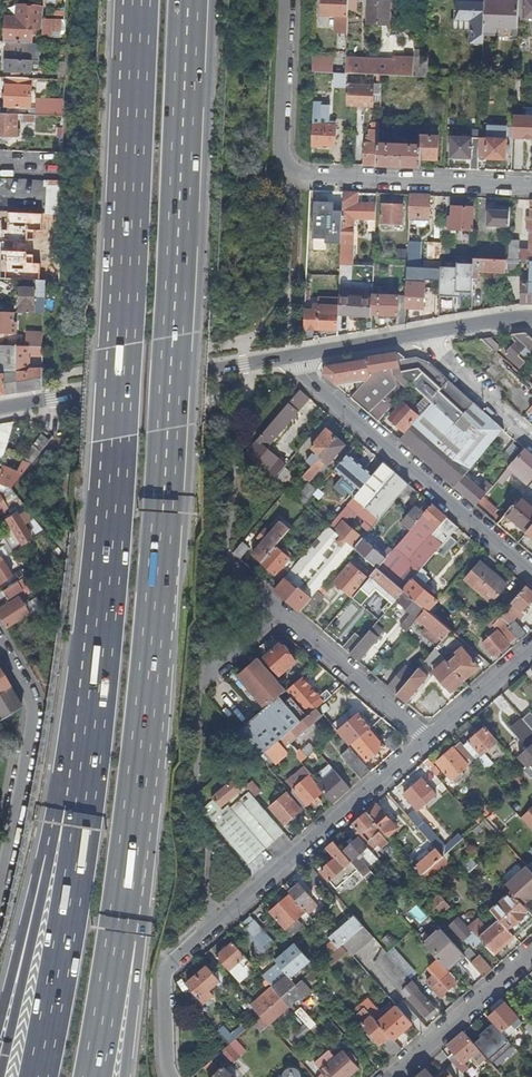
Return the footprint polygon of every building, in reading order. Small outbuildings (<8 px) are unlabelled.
[(323,16),(337,16),(336,30),(344,30),(348,30),(349,0),(323,0),(323,16)] [(486,3),(485,32),(496,32),(496,28),(518,28),(519,0),(508,0),(508,2),(493,1),(493,0),(486,0),(486,3)] [(524,18),(531,19),(531,0),(525,0),(524,18)] [(369,1),(369,26),(390,27),(391,2),(369,1)] [(485,32),(486,3),(458,2),(457,19),(453,19),(453,29),(472,30),(472,44),(484,44),(485,32)] [(6,16),(5,42),(8,42),(33,43),(33,35),(43,35),(43,19),(44,6),(17,5),(17,13),(13,13),(13,16),(6,16)] [(60,20),(43,19),(43,35),(43,37),(52,37),(52,31),(60,32),(60,20)] [(8,42),(7,60),(32,61),(33,43),(8,42)] [(313,73),(316,73),(322,73),(322,58),(314,58),(313,73)] [(395,61),(347,59),(347,75),(349,75),(414,77),(415,67),(415,60),(415,59),(395,58),(395,61)] [(32,72),(32,61),(7,60),(7,71),(32,72)] [(433,60),(415,60),(415,67),(414,77),(433,78),(433,60)] [(322,73),(316,73),(316,80),(335,81),(335,88),(349,89),(349,85),(349,75),(347,75),(334,74),(322,73)] [(29,86),(29,79),(7,78),(6,108),(32,109),(33,86),(29,86)] [(450,79),(449,79),(441,78),(440,89),(449,90),(450,79)] [(349,85),(349,89),(348,106),(375,107),(375,101),(376,86),(349,85)] [(37,99),(36,116),(61,117),(62,100),(37,99)] [(0,114),(0,136),(17,137),(18,115),(0,114)] [(36,123),(36,116),(24,115),(24,123),(36,123)] [(531,139),(531,118),(515,117),(514,138),(531,139)] [(415,119),(398,118),(398,131),(415,132),(415,119)] [(367,144),(366,166),(379,167),(380,144),(381,123),(374,123),(373,130),(372,130),(371,144),(367,144)] [(337,125),(314,124),(313,147),(323,147),(323,146),(336,146),(337,125)] [(397,145),(380,144),(379,167),(422,168),(422,160),(439,160),(440,137),(422,136),(422,138),(421,146),(418,146),(400,145),(400,142),(397,142),(397,145)] [(472,159),(472,170),(480,171),(480,162),(481,139),(453,138),(452,158),(472,159)] [(508,140),(481,139),(480,162),(487,162),(487,160),(507,161),(508,140)] [(359,204),(359,194),(346,193),(343,263),(343,266),(353,266),(356,220),(377,220),(378,205),(359,204)] [(411,196),(410,219),(430,219),(431,197),(411,196)] [(404,206),(384,205),(383,224),(403,225),(404,206)] [(450,221),(450,230),(474,232),(475,208),(454,207),(453,221),(450,221)] [(505,228),(510,228),(511,209),(501,208),(501,212),(493,212),(490,211),(489,227),(500,227),(499,230),(505,230),(505,228)] [(53,218),(19,216),(18,232),(52,234),(53,218)] [(529,218),(528,229),(531,229),(530,251),(523,251),(522,259),(531,260),(531,218),(529,218)] [(519,241),(509,241),(508,259),(518,260),(519,241)] [(338,271),(339,244),(329,244),(329,251),(316,250),(315,270),(338,271)] [(409,268),(418,269),(419,251),(409,250),(409,268)] [(398,327),(406,325),(407,309),(400,308),(400,297),(388,296),(389,288),(380,287),(381,266),(395,266),(395,260),(375,260),(375,267),(374,299),(373,316),(387,316),(390,316),(398,317),(398,327)] [(507,261),(475,260),(475,279),(480,279),(480,273),(506,274),(507,261)] [(0,261),(0,279),(13,279),(14,262),(0,261)] [(520,261),(508,261),(507,261),(506,274),(506,275),(520,275),(520,261)] [(425,310),(427,269),(418,269),(409,268),(407,309),(425,310)] [(531,284),(524,283),(523,305),(531,305),(531,278),(531,284)] [(451,280),(441,279),(440,299),(450,300),(451,280)] [(45,314),(46,281),(37,280),(36,286),(24,285),(24,288),(22,288),(21,313),(45,314)] [(341,306),(341,316),(373,318),(373,316),(374,299),(342,298),(341,306)] [(1,304),(1,312),(16,313),(17,313),(17,304),(1,304)] [(308,330),(340,331),(341,316),(341,306),(315,305),(315,311),(307,311),(307,330),(308,330)] [(16,313),(1,312),(0,312),(0,333),(18,334),(18,323),(16,322),(16,313)] [(531,360),(531,339),(525,332),(511,334),(512,340),(514,341),(504,353),(519,366),(527,356),(531,360)] [(27,347),(43,348),(44,334),(28,333),(27,347)] [(481,339),(494,350),(497,353),(501,348),(490,337),(481,339)] [(0,346),(0,363),(4,363),(4,368),(11,368),(20,369),(19,347),(0,346)] [(31,357),(44,357),(43,348),(27,347),(19,347),(20,369),(20,373),(20,393),(23,392),(44,389),(44,366),(42,366),(42,369),(32,369),(32,358),(31,358),(31,357)] [(368,360),(369,374),(392,370),(394,379),(403,377),(400,368),(398,355),(368,360)] [(405,361),(404,359),(399,355),(398,355),(400,368),(403,377),(413,385),(426,398),(433,404),(466,434),(483,412),(430,364),(416,359),(405,361)] [(359,390),(370,378),(369,374),(368,360),(326,367),(323,375),(335,385),(357,380),(359,390)] [(20,393),(20,373),(0,375),(0,396),(20,393)] [(379,423),(413,385),(403,377),(394,379),(390,379),(364,410),(379,423)] [(268,450),(312,400),(302,391),(247,455),(276,480),(278,478),(283,472),(288,466),(268,450)] [(426,398),(419,405),(426,412),(433,404),(426,398)] [(398,411),(391,420),(407,434),(421,418),(413,411),(404,404),(398,411)] [(421,418),(407,434),(400,441),(435,471),(466,434),(433,404),(426,412),(421,418)] [(426,412),(419,405),(413,411),(421,418),(426,412)] [(467,475),(504,431),(483,412),(466,434),(435,471),(455,489),(467,475)] [(0,422),(0,460),(2,461),(9,424),(0,422)] [(314,465),(338,438),(328,430),(323,436),(316,444),(312,449),(318,454),(316,457),(314,455),(307,463),(312,468),(314,465)] [(316,444),(323,436),(320,434),(313,441),(316,444)] [(36,447),(42,452),(51,442),(43,435),(34,446),(36,447)] [(338,438),(314,465),(312,468),(304,477),(311,483),(327,464),(330,466),(333,462),(335,464),(341,458),(339,456),(347,446),(338,438)] [(36,447),(24,465),(29,468),(42,452),(36,447)] [(531,481),(531,456),(526,451),(515,464),(514,463),(498,481),(502,485),(513,472),(527,486),(531,481)] [(336,471),(361,493),(375,476),(350,455),(336,471)] [(410,485),(385,464),(375,476),(361,493),(356,498),(367,507),(373,512),(381,519),(399,498),(410,485)] [(11,488),(18,481),(29,468),(24,465),(18,473),(3,466),(0,480),(0,484),(2,484),(11,488)] [(287,469),(278,480),(283,484),(292,473),(287,469)] [(471,478),(467,475),(455,489),(477,507),(482,500),(492,489),(486,483),(480,490),(478,492),(467,482),(469,480),(471,478)] [(480,490),(469,480),(467,482),(478,492),(480,490)] [(311,483),(298,499),(306,506),(319,490),(311,483)] [(406,505),(417,492),(410,485),(399,498),(406,505)] [(521,499),(531,508),(531,486),(521,499)] [(9,510),(0,495),(0,516),(9,510)] [(367,507),(356,498),(349,506),(360,515),(367,507)] [(507,515),(528,533),(529,533),(531,529),(531,508),(521,499),(507,515)] [(477,507),(485,514),(491,507),(482,500),(477,507)] [(32,519),(24,505),(15,510),(17,513),(6,520),(11,527),(13,530),(21,544),(32,537),(24,524),(28,521),(36,534),(44,529),(35,517),(32,519)] [(448,519),(433,505),(428,512),(410,533),(394,552),(380,569),(405,591),(414,580),(423,569),(438,552),(451,536),(459,528),(448,519)] [(497,512),(491,507),(485,514),(491,519),(495,515),(497,512)] [(407,531),(410,533),(428,512),(424,508),(421,511),(417,508),(404,524),(409,528),(407,531)] [(366,521),(374,528),(381,519),(373,512),(366,521)] [(499,518),(495,515),(491,519),(495,523),(499,518)] [(341,521),(333,530),(356,549),(364,539),(344,522),(343,523),(341,521)] [(263,564),(278,546),(292,530),(283,523),(272,535),(267,531),(260,539),(265,544),(254,556),(263,564)] [(284,582),(276,591),(302,613),(309,604),(313,599),(326,584),(352,555),(356,549),(333,530),(331,528),(299,565),(286,579),(284,582)] [(364,539),(356,549),(364,557),(380,569),(394,552),(390,549),(384,556),(367,542),(373,536),(370,533),(364,539)] [(451,536),(438,552),(446,558),(459,543),(451,536)] [(11,548),(7,550),(9,552),(10,554),(18,549),(14,542),(9,545),(11,548)] [(244,543),(234,554),(241,560),(251,549),(244,543)] [(0,549),(0,553),(2,556),(9,552),(7,550),(4,546),(0,549)] [(284,551),(278,546),(263,564),(265,565),(264,567),(268,571),(270,569),(284,582),(286,579),(299,565),(290,557),(292,554),(286,549),(284,551)] [(364,557),(356,549),(352,555),(360,562),(364,557)] [(26,577),(21,570),(12,576),(2,560),(0,561),(0,587),(3,591),(26,577)] [(335,582),(354,599),(371,580),(351,563),(335,582)] [(508,586),(482,564),(467,582),(493,604),(508,586)] [(371,580),(354,599),(363,607),(378,589),(392,601),(388,606),(391,609),(398,601),(406,592),(405,591),(380,569),(373,578),(371,580)] [(429,574),(423,569),(414,580),(427,591),(431,587),(428,585),(432,580),(427,576),(429,574)] [(21,586),(28,582),(26,577),(3,591),(8,599),(23,590),(21,586)] [(414,580),(405,591),(406,592),(417,602),(427,591),(414,580)] [(332,589),(326,584),(313,599),(309,604),(315,610),(326,597),(325,596),(332,589)] [(417,602),(427,610),(430,613),(448,592),(450,590),(447,587),(436,600),(429,594),(427,591),(417,602)] [(531,599),(531,592),(526,587),(501,616),(510,625),(507,628),(516,638),(519,642),(527,636),(513,621),(516,618),(519,621),(525,614),(521,612),(531,599)] [(427,610),(417,602),(406,592),(398,601),(419,619),(427,610)] [(43,606),(39,599),(25,607),(19,598),(0,609),(0,616),(7,627),(43,606)] [(331,622),(341,631),(360,610),(351,601),(331,622)] [(452,632),(430,613),(427,610),(419,619),(419,620),(428,627),(423,634),(439,648),(452,632)] [(510,625),(501,616),(492,626),(497,631),(482,645),(494,658),(510,645),(510,644),(516,638),(507,628),(510,625)] [(403,629),(408,633),(415,624),(411,621),(409,621),(403,629)] [(365,640),(352,656),(360,663),(383,636),(378,632),(375,635),(371,633),(365,640)] [(344,649),(352,656),(365,640),(357,634),(344,649)] [(281,676),(296,663),(280,645),(265,658),(281,676)] [(460,657),(450,665),(465,682),(480,668),(477,665),(478,664),(475,662),(475,663),(463,650),(458,655),(460,657)] [(433,667),(442,656),(437,651),(427,662),(433,667)] [(268,670),(259,660),(239,678),(266,709),(238,733),(241,736),(251,747),(253,750),(261,759),(264,756),(282,740),(308,717),(302,710),(288,693),(286,690),(268,670)] [(453,693),(465,682),(450,665),(447,662),(435,673),(453,693)] [(408,666),(390,688),(399,696),(416,675),(412,671),(413,670),(408,666)] [(430,678),(421,670),(419,673),(416,675),(399,696),(408,704),(430,678)] [(10,687),(0,671),(0,693),(10,687)] [(311,689),(313,687),(305,679),(303,681),(308,687),(309,686),(311,689)] [(309,686),(308,687),(303,681),(302,680),(288,693),(302,710),(308,717),(317,710),(324,704),(320,698),(311,689),(309,686)] [(22,706),(10,687),(0,693),(0,720),(22,706)] [(324,704),(332,697),(327,692),(320,698),(324,704)] [(323,717),(317,710),(308,717),(282,740),(293,753),(295,750),(291,745),(305,733),(306,735),(309,732),(308,730),(323,717)] [(531,713),(523,720),(531,730),(531,713)] [(338,732),(350,745),(352,743),(367,760),(384,746),(369,729),(371,728),(358,714),(338,732)] [(530,750),(521,758),(529,767),(524,771),(531,779),(531,730),(523,720),(513,729),(530,750)] [(499,742),(486,727),(470,742),(483,756),(499,742)] [(386,733),(381,738),(393,752),(398,747),(386,733)] [(467,776),(463,772),(477,760),(465,746),(462,742),(438,764),(453,781),(454,780),(458,784),(467,776)] [(477,760),(484,768),(489,763),(483,756),(470,742),(465,746),(477,760)] [(300,762),(316,751),(310,743),(294,754),(300,762)] [(280,745),(268,756),(275,764),(287,753),(280,745)] [(371,771),(350,747),(342,754),(359,772),(354,777),(358,782),(371,771)] [(436,767),(429,759),(425,763),(431,771),(436,767)] [(334,771),(329,765),(319,774),(324,780),(334,771)] [(238,779),(230,770),(197,798),(205,807),(214,799),(216,800),(262,853),(285,833),(255,799),(246,789),(243,785),(241,782),(238,779)] [(308,771),(304,775),(307,779),(294,790),(307,806),(312,801),(317,798),(323,792),(317,786),(309,777),(311,775),(308,771)] [(334,805),(351,790),(334,771),(324,780),(317,786),(323,792),(334,805)] [(531,780),(531,779),(524,771),(517,777),(525,786),(531,780)] [(406,796),(420,812),(432,801),(427,795),(433,790),(424,780),(406,796)] [(253,783),(246,789),(255,799),(262,793),(253,783)] [(506,803),(508,802),(511,798),(504,790),(497,796),(505,804),(506,803)] [(271,810),(285,826),(302,811),(288,795),(271,810)] [(205,810),(201,814),(210,823),(212,821),(250,864),(262,853),(216,800),(205,810)] [(503,825),(515,814),(506,803),(505,804),(486,821),(490,825),(497,818),(503,825)] [(369,813),(390,837),(394,842),(398,839),(393,834),(399,829),(378,805),(369,813)] [(409,807),(407,809),(405,807),(403,809),(410,818),(415,814),(409,807)] [(522,819),(531,829),(531,810),(522,819)] [(390,837),(369,813),(351,828),(361,838),(375,854),(378,852),(379,852),(383,849),(382,849),(390,842),(387,840),(390,837)] [(484,832),(480,827),(474,832),(478,837),(484,832)] [(366,878),(372,872),(369,869),(380,859),(375,854),(361,838),(346,851),(347,852),(355,861),(353,863),(359,870),(366,878)] [(345,854),(334,843),(328,848),(337,859),(322,872),(338,889),(351,877),(359,870),(353,863),(345,854)] [(441,853),(445,857),(451,851),(447,847),(441,853)] [(424,875),(445,857),(441,853),(438,849),(433,854),(429,849),(418,858),(422,863),(417,867),(424,875)] [(353,863),(355,861),(347,852),(345,854),(353,863)] [(445,857),(424,875),(428,880),(443,867),(445,870),(451,864),(445,857)] [(472,859),(464,866),(470,873),(478,866),(472,859)] [(528,868),(508,886),(513,893),(525,906),(531,899),(531,872),(528,868)] [(307,912),(310,915),(319,907),(300,886),(291,894),(292,895),(307,912)] [(515,936),(531,921),(531,914),(525,906),(513,893),(493,911),(501,920),(515,936)] [(292,895),(271,913),(287,931),(292,937),(304,927),(298,921),(307,912),(292,895)] [(430,915),(439,907),(446,900),(441,895),(425,910),(430,915)] [(439,907),(444,913),(451,907),(446,900),(439,907)] [(334,936),(331,932),(328,935),(334,941),(340,948),(344,945),(365,927),(356,917),(334,936)] [(474,932),(473,934),(460,919),(452,926),(468,942),(469,941),(476,948),(483,942),(481,939),(474,932)] [(495,954),(515,936),(501,920),(489,932),(479,921),(471,929),(474,932),(481,939),(495,954)] [(257,922),(248,929),(264,947),(272,940),(257,922)] [(374,938),(365,927),(344,945),(350,952),(354,956),(374,938)] [(248,929),(247,928),(241,934),(266,961),(272,956),(264,947),(248,929)] [(439,960),(448,969),(464,954),(442,929),(425,944),(439,960)] [(386,947),(395,942),(389,933),(381,938),(386,947)] [(340,948),(334,941),(328,946),(335,953),(340,948)] [(247,966),(252,972),(256,968),(235,943),(219,958),(231,971),(240,963),(245,968),(247,966)] [(297,945),(278,962),(279,964),(298,985),(304,980),(311,974),(305,967),(311,962),(297,945)] [(335,953),(327,959),(334,966),(350,952),(344,945),(340,948),(335,953)] [(402,958),(393,948),(388,953),(411,978),(416,973),(404,960),(402,962),(400,960),(402,958)] [(384,949),(377,963),(406,996),(408,995),(433,1023),(435,1022),(432,1018),(438,1013),(435,1010),(437,1008),(411,978),(388,953),(384,949)] [(485,978),(493,971),(480,956),(472,964),(485,978)] [(448,969),(439,960),(434,965),(439,971),(428,982),(442,998),(459,982),(448,969)] [(327,968),(323,963),(319,967),(314,971),(311,974),(315,979),(327,968)] [(298,985),(279,964),(264,977),(274,988),(283,998),(298,985)] [(208,967),(198,976),(211,991),(221,982),(208,967)] [(315,979),(311,974),(304,980),(311,988),(318,982),(315,979)] [(216,996),(211,991),(198,976),(188,985),(206,1005),(216,996)] [(311,988),(304,980),(298,985),(283,998),(291,1007),(298,1000),(301,998),(305,994),(307,997),(313,991),(311,988)] [(253,1006),(263,1017),(283,998),(274,988),(253,1006)] [(303,999),(311,1009),(319,1003),(311,993),(303,999)] [(272,1024),(278,1019),(282,1015),(291,1007),(283,998),(263,1017),(271,1026),(275,1031),(277,1029),(272,1024)] [(502,999),(494,1006),(499,1011),(490,1019),(503,1033),(506,1030),(512,1025),(517,1030),(524,1023),(502,999)] [(402,1011),(402,1010),(389,1021),(373,1002),(366,1008),(395,1041),(414,1024),(402,1011)] [(422,1033),(428,1028),(408,1005),(402,1011),(414,1024),(422,1033)] [(249,1009),(259,1020),(263,1017),(253,1006),(249,1009)] [(382,1044),(383,1044),(395,1057),(403,1050),(395,1041),(366,1008),(358,1015),(366,1024),(365,1025),(382,1044)] [(306,1024),(311,1030),(315,1026),(301,1009),(296,1014),(306,1024)] [(254,1025),(262,1034),(271,1026),(263,1017),(259,1020),(254,1025)] [(311,1030),(306,1024),(295,1034),(301,1040),(312,1031),(311,1030)] [(320,1038),(325,1034),(316,1025),(315,1026),(312,1029),(320,1038)] [(507,1038),(517,1030),(512,1025),(506,1030),(503,1033),(505,1035),(507,1038)] [(241,1036),(238,1033),(234,1037),(226,1028),(220,1033),(231,1046),(237,1040),(241,1036)] [(488,1058),(465,1032),(450,1046),(456,1054),(451,1058),(455,1063),(460,1068),(464,1073),(470,1067),(466,1063),(477,1054),(478,1056),(475,1058),(480,1064),(488,1058)] [(245,1050),(237,1040),(231,1046),(239,1055),(245,1050)] [(233,1076),(235,1074),(229,1068),(241,1057),(239,1055),(231,1046),(206,1068),(213,1076),(234,1076),(233,1076)] [(337,1059),(352,1076),(360,1069),(350,1058),(353,1055),(350,1053),(348,1055),(345,1052),(337,1059)] [(325,1075),(323,1076),(351,1076),(352,1076),(337,1059),(322,1071),(325,1075)] [(464,1073),(460,1068),(455,1063),(439,1076),(468,1076),(464,1073)] [(301,1076),(301,1074),(301,1072),(300,1070),(299,1069),(297,1068),(295,1067),(293,1066),(291,1067),(289,1067),(287,1068),(286,1070),(285,1072),(284,1074),(284,1076),(285,1076),(301,1076)]
